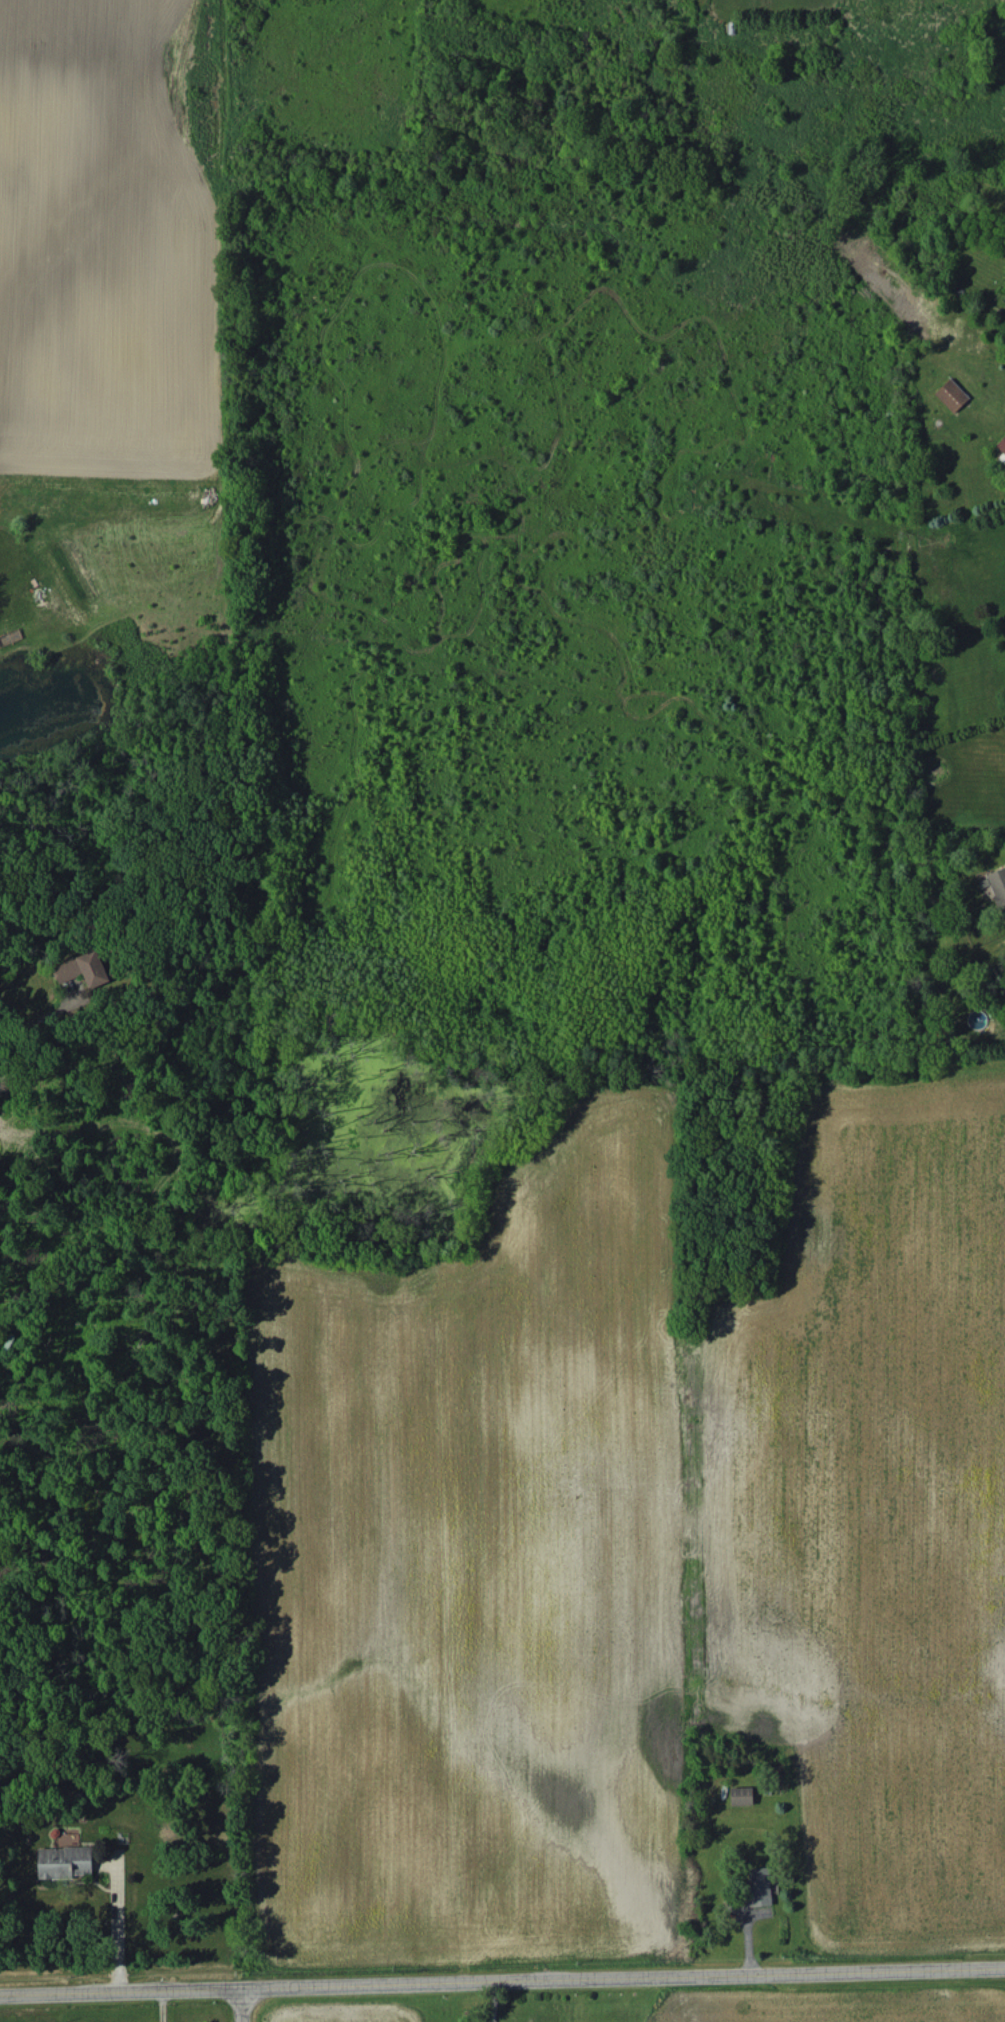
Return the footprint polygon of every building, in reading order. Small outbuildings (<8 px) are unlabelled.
[(935,392),(954,412),(970,397),(951,377),(935,392)] [(1004,453),(1004,436),(996,445),(1004,453)] [(1004,923),(1004,866),(986,873),(1004,923)] [(105,968),(97,948),(52,967),(59,984),(83,973),(90,989),(117,977),(112,965),(105,968)] [(730,1787),(731,1805),(753,1805),(752,1786),(730,1787)] [(39,1877),(93,1876),(92,1846),(38,1847),(39,1877)] [(750,1907),(772,1904),(768,1866),(746,1869),(750,1907)]
